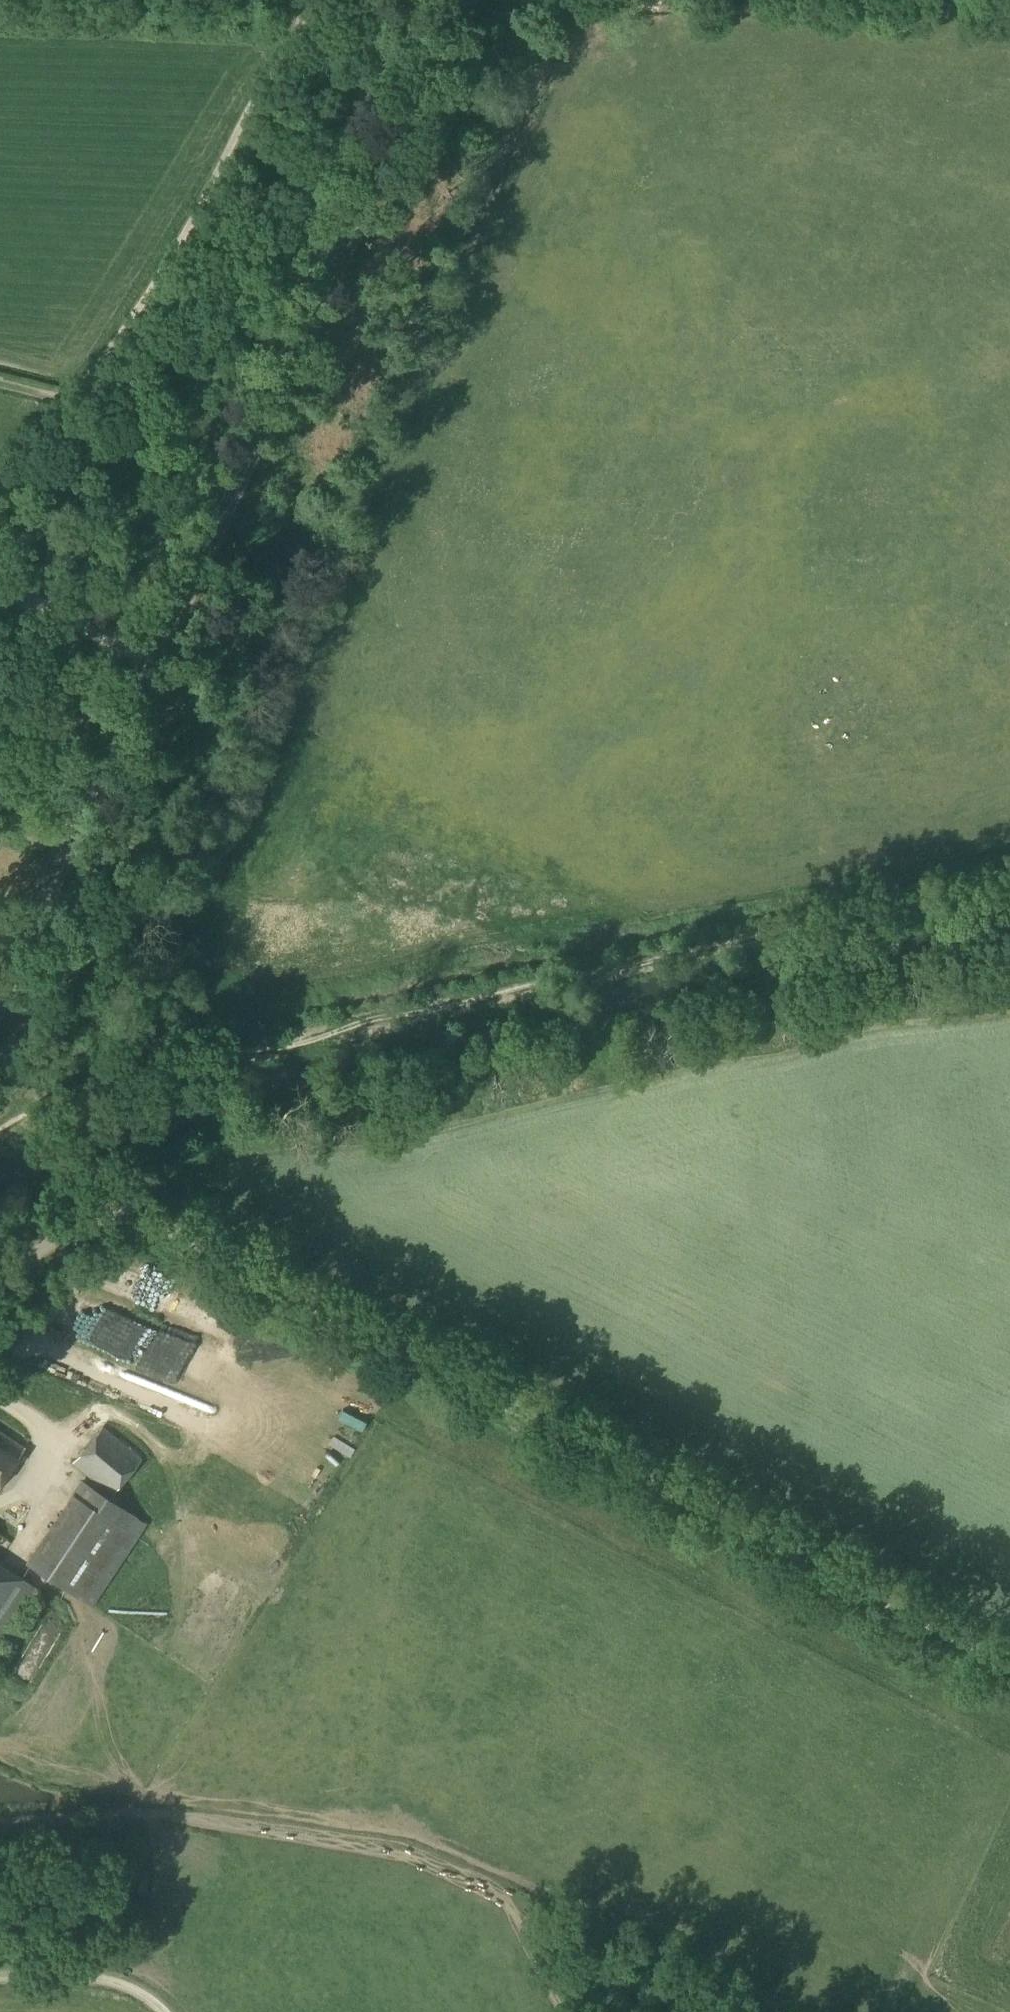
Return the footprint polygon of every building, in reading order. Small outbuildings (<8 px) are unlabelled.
[(111,1496),(141,1459),(102,1426),(71,1463),(111,1496)] [(0,1432),(0,1485),(25,1448),(0,1432)] [(79,1600),(135,1516),(80,1480),(24,1563),(79,1600)] [(11,1542),(0,1535),(0,1559),(11,1542)] [(35,1587),(0,1563),(0,1640),(35,1587)]
